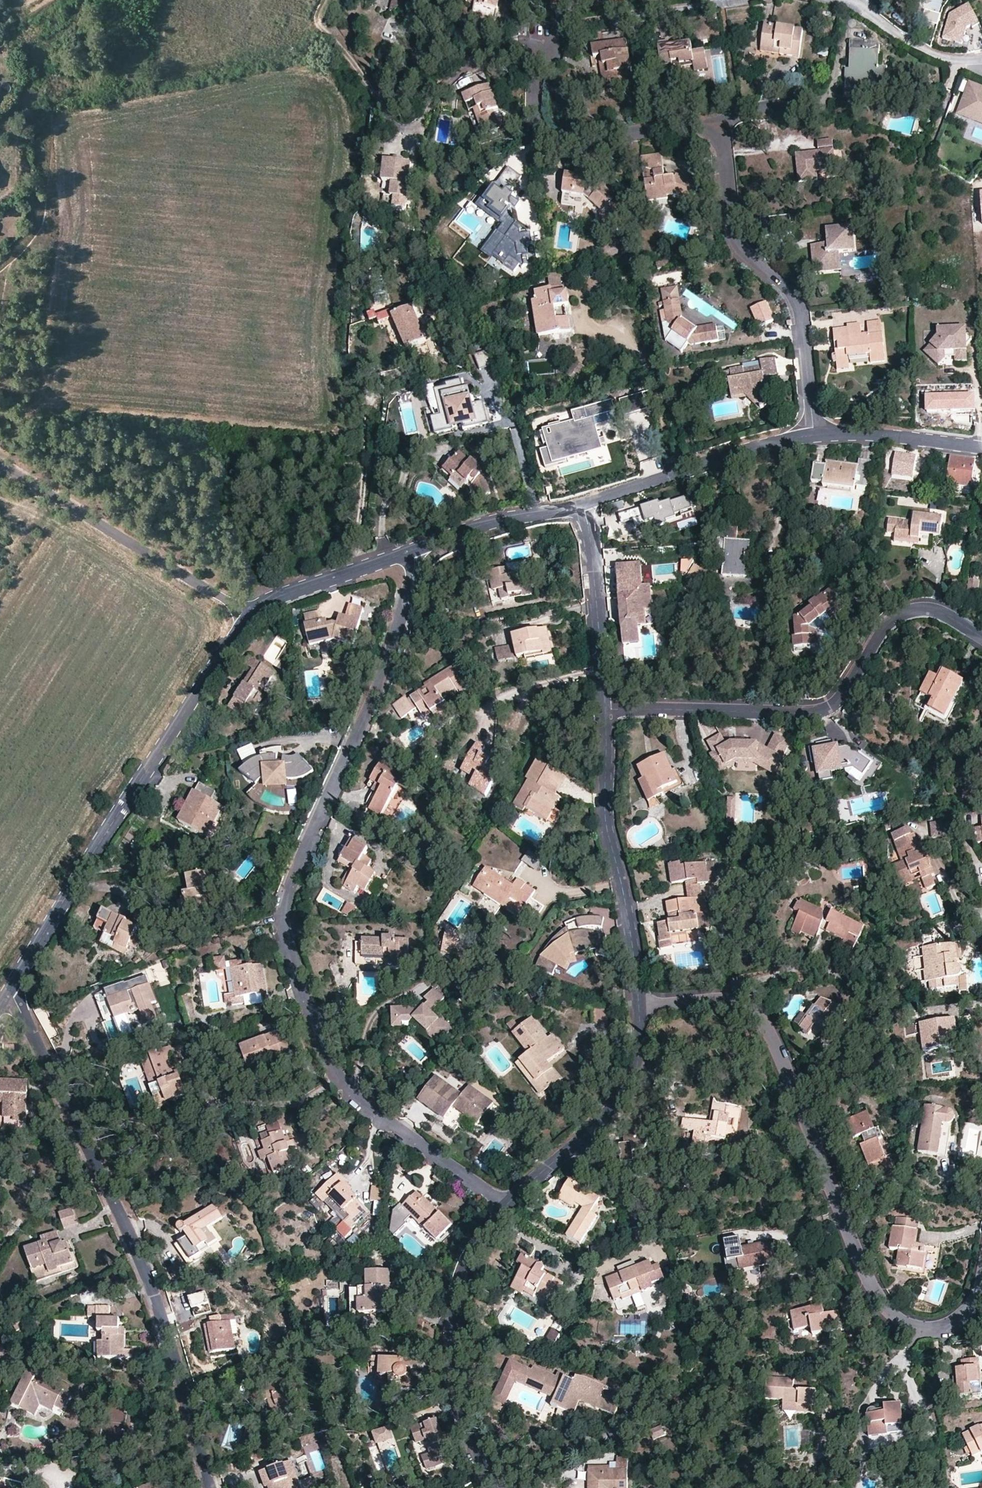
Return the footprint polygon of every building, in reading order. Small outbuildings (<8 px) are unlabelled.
[(392,13),(403,6),(399,0),(395,0),(392,13)] [(501,0),(467,0),(466,3),(474,5),(472,15),(496,21),(501,0)] [(978,24),(968,5),(949,15),(942,38),(962,44),(965,31),(978,24)] [(765,24),(761,47),(781,51),(781,55),(799,58),(803,30),(765,24)] [(594,58),(598,57),(603,56),(607,86),(630,82),(629,71),(631,70),(626,40),(592,45),(594,58)] [(708,71),(705,52),(693,53),(691,43),(670,46),(670,41),(658,42),(662,67),(671,66),(673,76),(682,75),(682,69),(681,65),(693,63),(694,67),(695,73),(708,71)] [(850,41),(850,50),(853,51),(852,80),(846,80),(846,89),(864,90),(864,85),(882,85),(882,68),(879,67),(879,42),(850,41)] [(603,86),(607,86),(603,56),(598,57),(603,86)] [(887,68),(882,68),(882,85),(864,85),(864,90),(886,91),(887,68)] [(968,83),(957,113),(973,119),(976,112),(981,115),(981,88),(968,83)] [(500,109),(491,86),(463,96),(466,104),(475,101),(478,108),(474,109),(483,135),(500,129),(498,121),(494,111),(500,109)] [(500,109),(494,111),(498,121),(503,119),(500,109)] [(976,112),(973,119),(981,123),(981,115),(976,112)] [(814,155),(813,152),(794,155),(797,182),(816,180),(815,171),(834,169),(831,140),(816,141),(817,149),(819,149),(819,152),(817,152),(817,154),(814,155)] [(665,176),(661,155),(642,158),(649,202),(668,199),(668,197),(676,196),(692,201),(699,184),(675,174),(665,176)] [(406,206),(411,160),(385,157),(383,178),(393,179),(391,193),(395,194),(394,204),(406,206)] [(588,178),(589,170),(577,168),(575,175),(566,174),(563,193),(585,197),(603,212),(617,197),(604,186),(603,186),(588,178)] [(512,205),(514,202),(511,199),(515,193),(511,191),(520,178),(511,171),(501,184),(506,189),(504,191),(497,186),(487,200),(494,206),(493,208),(504,215),(501,219),(505,222),(500,228),(497,229),(481,250),(494,260),(495,257),(516,273),(523,263),(539,260),(537,250),(535,250),(532,231),(522,233),(521,228),(523,225),(515,219),(512,205)] [(854,251),(851,227),(828,230),(829,245),(812,246),(815,272),(840,269),(838,252),(854,251)] [(670,268),(669,262),(657,264),(658,271),(670,268)] [(551,290),(563,289),(561,275),(549,276),(551,290)] [(718,341),(716,324),(696,327),(683,319),(677,288),(661,291),(668,325),(669,325),(668,329),(692,346),(718,341)] [(564,295),(563,289),(551,290),(537,291),(538,301),(534,301),(537,333),(569,330),(568,318),(556,319),(555,309),(567,308),(566,295),(564,295)] [(369,316),(371,321),(377,318),(379,322),(392,317),(389,308),(369,316)] [(426,340),(412,308),(392,316),(406,348),(426,340)] [(882,333),(880,321),(867,323),(868,335),(882,333)] [(885,361),(882,333),(868,335),(861,336),(860,325),(848,326),(848,329),(834,330),(835,343),(839,342),(839,351),(836,351),(837,355),(832,356),(832,360),(833,363),(837,363),(837,366),(849,364),(848,357),(870,355),(872,362),(885,361)] [(965,329),(937,331),(938,338),(925,354),(935,362),(942,353),(956,352),(956,358),(956,362),(968,362),(967,351),(966,346),(972,339),(965,335),(965,329)] [(490,350),(475,355),(480,369),(494,364),(490,350)] [(956,352),(942,353),(935,362),(940,366),(946,359),(956,358),(956,352)] [(778,375),(775,359),(761,361),(762,366),(744,369),(742,367),(729,369),(730,371),(724,373),(725,382),(729,381),(732,399),(747,397),(761,410),(764,410),(769,397),(767,385),(771,385),(769,377),(778,375)] [(585,367),(576,361),(566,374),(575,381),(585,367)] [(481,370),(484,384),(493,382),(490,368),(481,370)] [(470,396),(466,380),(448,384),(449,388),(436,391),(442,415),(437,416),(433,417),(437,433),(455,428),(454,423),(465,421),(466,426),(466,428),(491,422),(485,401),(475,403),(473,395),(470,396)] [(442,415),(436,391),(436,387),(423,390),(437,416),(442,415)] [(979,403),(932,404),(932,422),(980,421),(979,403)] [(600,410),(574,410),(574,417),(566,417),(566,415),(549,416),(549,432),(542,432),(542,442),(549,442),(565,442),(565,425),(574,425),(574,431),(594,431),(594,422),(599,422),(600,410)] [(599,437),(599,422),(594,422),(594,431),(574,431),(574,437),(599,437)] [(471,462),(460,453),(453,460),(452,460),(444,469),(455,479),(460,475),(468,482),(472,485),(477,497),(491,493),(485,475),(481,470),(484,466),(475,457),(471,462)] [(914,469),(916,455),(894,453),(893,466),(914,469)] [(971,487),(974,460),(950,457),(946,484),(955,485),(962,486),(971,487)] [(870,474),(871,462),(858,460),(857,466),(857,472),(870,474)] [(868,488),(870,474),(857,472),(857,466),(826,461),(825,465),(814,464),(811,481),(823,484),(823,486),(854,490),(855,486),(868,488)] [(464,487),(468,482),(460,475),(455,479),(464,487)] [(660,502),(620,515),(622,523),(645,516),(647,523),(656,520),(658,527),(669,524),(668,521),(677,518),(676,514),(681,512),(683,516),(695,512),(690,497),(661,506),(660,502)] [(940,535),(942,516),(914,512),(913,521),(889,518),(887,532),(894,534),(895,541),(918,544),(920,533),(931,535),(940,535)] [(743,577),(747,541),(736,540),(737,528),(718,527),(717,540),(725,541),(722,576),(743,577)] [(930,548),(931,535),(920,533),(918,544),(918,547),(930,548)] [(624,629),(626,644),(640,643),(638,627),(648,626),(646,612),(654,611),(651,587),(643,588),(641,565),(617,567),(621,599),(630,605),(631,620),(624,629)] [(699,585),(707,572),(695,565),(687,578),(699,585)] [(508,568),(485,574),(492,602),(534,593),(530,574),(519,576),(519,574),(510,576),(508,568)] [(977,581),(967,580),(964,599),(974,600),(977,581)] [(841,604),(830,589),(808,605),(811,609),(796,619),(797,637),(794,637),(794,654),(810,654),(810,648),(810,625),(820,618),(817,615),(824,611),(827,614),(834,609),(841,604)] [(364,607),(350,603),(346,617),(360,620),(364,607)] [(820,618),(810,625),(810,648),(818,648),(818,632),(832,623),(828,616),(835,612),(836,614),(844,609),(841,604),(827,614),(824,611),(817,615),(820,618)] [(623,614),(624,629),(631,620),(630,605),(623,614)] [(360,620),(346,617),(345,625),(338,623),(334,622),(329,623),(328,618),(323,620),(320,611),(305,614),(308,624),(305,625),(311,645),(334,639),(354,644),(360,620)] [(341,615),(338,623),(345,625),(346,617),(341,615)] [(493,636),(489,621),(483,622),(486,637),(493,636)] [(550,640),(547,628),(512,636),(517,657),(526,655),(543,651),(541,641),(550,640)] [(553,653),(550,640),(541,641),(543,651),(526,655),(527,658),(553,653)] [(514,658),(511,646),(496,649),(499,661),(514,658)] [(276,672),(249,656),(244,663),(253,669),(229,708),(245,718),(251,708),(257,711),(266,697),(262,694),(276,672)] [(469,686),(455,666),(431,681),(425,685),(427,687),(408,699),(407,697),(394,705),(402,717),(418,707),(425,717),(433,712),(442,725),(455,716),(444,698),(458,690),(459,693),(469,686)] [(955,698),(964,682),(941,670),(937,677),(930,674),(921,692),(933,699),(930,708),(945,716),(955,698)] [(419,676),(425,685),(431,681),(425,673),(419,676)] [(959,699),(955,698),(945,716),(930,708),(933,699),(921,692),(914,706),(946,722),(959,699)] [(250,722),(257,711),(251,708),(245,718),(250,722)] [(727,745),(721,734),(707,742),(713,752),(727,745)] [(737,742),(732,742),(727,745),(713,752),(711,753),(719,769),(737,759),(758,759),(766,764),(769,757),(779,762),(788,745),(786,738),(776,734),(769,749),(758,743),(745,743),(737,742)] [(816,748),(810,749),(812,764),(816,763),(819,781),(832,780),(831,773),(845,771),(846,779),(856,786),(864,787),(870,785),(869,780),(874,770),(867,766),(871,758),(858,751),(855,754),(844,748),(828,750),(826,742),(816,743),(816,748)] [(478,743),(474,749),(483,755),(487,749),(478,743)] [(505,760),(487,749),(483,755),(474,749),(462,770),(475,778),(470,787),(486,796),(494,783),(492,782),(505,760)] [(247,751),(235,758),(242,770),(254,763),(247,751)] [(296,755),(283,757),(282,764),(276,764),(276,758),(272,758),(269,759),(265,760),(261,761),(256,763),(252,766),(250,768),(247,770),(244,773),(241,775),(240,776),(257,787),(268,779),(270,784),(293,780),(296,779),(299,778),(302,777),(305,775),(308,773),(310,772),(313,769),(296,755)] [(672,771),(664,755),(639,767),(644,779),(653,800),(664,795),(662,790),(677,782),(672,771)] [(758,759),(737,759),(719,769),(720,771),(737,762),(755,762),(774,772),(779,762),(769,757),(766,764),(758,759)] [(878,763),(871,758),(867,766),(874,770),(878,763)] [(556,796),(567,778),(538,761),(527,780),(529,781),(515,806),(525,812),(527,809),(543,818),(551,804),(556,807),(561,799),(556,796)] [(407,789),(412,781),(383,763),(371,781),(376,784),(372,791),(379,795),(370,810),(380,816),(400,785),(407,789)] [(677,769),(672,771),(677,782),(662,790),(664,795),(684,785),(677,769)] [(649,802),(653,800),(644,779),(639,781),(649,802)] [(207,836),(223,806),(212,799),(216,791),(200,783),(180,821),(207,836)] [(288,791),(289,805),(298,804),(297,790),(288,791)] [(548,821),(556,807),(551,804),(543,818),(548,821)] [(945,822),(931,824),(932,838),(946,836),(946,832),(945,827),(945,822)] [(922,842),(919,843),(915,834),(912,835),(909,827),(894,833),(894,837),(899,848),(903,861),(892,865),(901,886),(922,878),(926,889),(935,886),(932,876),(935,874),(922,842)] [(974,830),(975,844),(981,843),(981,829),(974,830)] [(364,857),(369,850),(351,839),(346,848),(347,850),(340,862),(351,869),(342,884),(355,893),(360,886),(368,891),(376,875),(367,870),(372,861),(364,857)] [(529,850),(523,860),(534,866),(540,857),(529,850)] [(705,864),(681,867),(680,863),(669,865),(671,884),(685,882),(696,880),(697,884),(700,884),(716,882),(713,863),(705,864)] [(487,868),(483,875),(486,878),(480,887),(488,891),(485,895),(519,916),(536,889),(519,878),(514,885),(487,868)] [(215,887),(212,872),(187,875),(189,890),(184,891),(185,901),(187,912),(209,909),(207,897),(206,889),(209,888),(215,887)] [(475,888),(485,895),(488,891),(480,887),(486,878),(483,875),(475,888)] [(696,880),(685,882),(688,900),(701,898),(700,884),(697,884),(696,880)] [(704,898),(701,898),(688,900),(667,903),(668,915),(672,914),(673,922),(669,923),(658,924),(661,948),(672,947),(672,944),(687,942),(686,932),(698,931),(696,916),(706,915),(704,898)] [(180,913),(187,912),(185,901),(178,902),(180,913)] [(358,906),(350,901),(344,910),(349,913),(358,906)] [(849,933),(854,922),(832,912),(827,921),(825,920),(823,911),(805,903),(793,928),(801,932),(802,929),(817,936),(820,930),(844,941),(840,950),(851,955),(858,938),(849,933)] [(95,928),(105,933),(114,915),(104,910),(95,928)] [(129,922),(114,915),(105,933),(101,943),(114,949),(116,945),(127,951),(130,946),(146,953),(151,944),(143,940),(143,938),(125,930),(129,922)] [(597,927),(603,928),(604,917),(598,917),(590,917),(584,917),(581,918),(576,919),(579,929),(584,928),(588,927),(593,927),(597,927)] [(863,926),(854,922),(849,933),(858,938),(863,926)] [(535,953),(528,964),(553,975),(556,968),(557,966),(559,963),(562,959),(565,957),(568,960),(572,956),(577,954),(580,952),(585,951),(591,950),(597,949),(597,956),(600,956),(605,957),(609,958),(606,935),(601,934),(596,932),(589,931),(584,931),(580,931),(575,932),(570,933),(568,928),(559,933),(553,937),(546,943),(540,948),(535,953)] [(815,939),(817,936),(802,929),(801,932),(815,939)] [(457,942),(459,932),(446,931),(444,940),(457,942)] [(699,940),(698,931),(686,932),(687,942),(699,940)] [(409,967),(409,940),(397,939),(396,937),(383,937),(383,938),(363,938),(363,943),(357,943),(357,963),(377,964),(378,960),(384,960),(384,957),(389,957),(389,967),(409,967)] [(953,967),(951,944),(924,947),(925,957),(931,956),(932,970),(926,970),(924,971),(926,982),(929,982),(930,988),(955,986),(954,976),(958,976),(959,975),(961,973),(962,971),(961,969),(959,967),(957,966),(953,967)] [(125,955),(127,951),(116,945),(114,949),(125,955)] [(586,974),(572,956),(568,960),(565,957),(562,959),(559,963),(557,966),(556,968),(586,974)] [(227,970),(225,957),(215,959),(217,971),(227,970)] [(262,993),(258,965),(243,967),(242,960),(231,962),(236,994),(231,995),(232,1002),(232,1005),(246,1003),(245,996),(253,995),(262,993)] [(263,965),(258,965),(262,993),(267,993),(263,965)] [(157,1001),(147,976),(128,984),(124,983),(105,990),(116,1018),(137,1010),(136,1006),(138,1005),(145,1023),(158,1019),(151,1003),(157,1001)] [(440,1018),(432,1012),(445,997),(435,988),(426,999),(431,1003),(424,1012),(420,1009),(400,1010),(401,1021),(404,1023),(405,1023),(412,1022),(415,1019),(429,1031),(428,1032),(440,1043),(453,1027),(441,1017),(440,1018)] [(254,1002),(253,995),(245,996),(246,1003),(254,1002)] [(838,1004),(820,999),(807,1016),(800,1026),(809,1033),(814,1026),(832,1039),(850,1014),(838,1004)] [(609,1009),(595,1006),(592,1018),(607,1021),(609,1009)] [(401,1021),(400,1010),(395,1010),(396,1029),(405,1028),(405,1023),(404,1023),(401,1021)] [(140,1011),(131,1014),(137,1029),(145,1026),(140,1011)] [(794,1021),(800,1026),(807,1016),(801,1011),(794,1021)] [(507,1025),(514,1034),(521,1028),(513,1019),(507,1025)] [(533,1019),(521,1028),(514,1034),(529,1054),(517,1064),(541,1095),(561,1078),(548,1062),(565,1049),(554,1035),(549,1038),(533,1019)] [(956,1031),(955,1021),(920,1025),(924,1050),(953,1047),(951,1032),(956,1031)] [(293,1054),(283,1030),(241,1047),(250,1068),(254,1067),(279,1057),(280,1060),(293,1054)] [(171,1047),(149,1055),(160,1083),(153,1086),(150,1087),(157,1106),(187,1094),(178,1069),(174,1070),(169,1058),(174,1056),(171,1047)] [(142,1058),(153,1086),(160,1083),(149,1055),(142,1058)] [(256,1069),(280,1060),(279,1057),(254,1067),(256,1069)] [(494,1102),(470,1085),(463,1095),(436,1076),(420,1099),(446,1118),(455,1106),(479,1123),(494,1102)] [(2,1079),(1,1096),(6,1096),(5,1102),(5,1117),(15,1118),(15,1122),(27,1122),(28,1080),(2,1079)] [(733,1128),(736,1107),(717,1104),(714,1123),(710,1122),(684,1118),(682,1129),(695,1131),(700,1132),(697,1149),(705,1151),(705,1154),(714,1156),(717,1139),(726,1140),(727,1131),(728,1127),(733,1128)] [(951,1136),(956,1110),(926,1106),(918,1151),(946,1156),(949,1136),(951,1136)] [(742,1108),(736,1107),(733,1128),(728,1127),(727,1131),(738,1133),(742,1108)] [(452,1129),(463,1116),(455,1108),(444,1122),(452,1129)] [(867,1111),(850,1118),(857,1138),(862,1137),(865,1145),(861,1147),(868,1166),(872,1175),(893,1166),(886,1147),(888,1146),(886,1141),(883,1142),(878,1128),(874,1130),(867,1111)] [(853,1140),(857,1138),(850,1118),(845,1120),(853,1140)] [(268,1127),(271,1134),(274,1141),(266,1144),(264,1145),(266,1150),(269,1159),(275,1174),(296,1166),(290,1150),(297,1147),(294,1140),(292,1141),(288,1142),(286,1137),(280,1122),(268,1127)] [(264,1138),(266,1144),(274,1141),(271,1134),(264,1138)] [(269,1159),(266,1150),(259,1153),(263,1161),(269,1159)] [(406,1166),(396,1158),(390,1167),(400,1174),(406,1166)] [(346,1181),(337,1173),(317,1193),(324,1201),(331,1196),(350,1216),(345,1222),(338,1229),(347,1239),(361,1226),(357,1223),(369,1210),(349,1191),(343,1184),(346,1181)] [(447,1179),(438,1173),(433,1179),(442,1185),(447,1179)] [(596,1205),(600,1198),(570,1179),(561,1194),(576,1204),(583,1208),(567,1235),(581,1243),(597,1216),(595,1215),(592,1213),(596,1205)] [(352,1188),(346,1181),(343,1184),(349,1191),(352,1188)] [(373,1201),(383,1201),(384,1187),(374,1186),(373,1201)] [(573,1208),(576,1204),(561,1194),(558,1199),(573,1208)] [(324,1201),(345,1222),(350,1216),(331,1196),(324,1201)] [(449,1227),(433,1211),(426,1204),(421,1200),(420,1202),(415,1196),(402,1210),(400,1208),(394,1214),(391,1234),(396,1238),(408,1226),(406,1224),(411,1219),(435,1242),(449,1227)] [(426,1204),(433,1211),(438,1206),(430,1199),(426,1204)] [(222,1219),(215,1208),(191,1224),(188,1220),(176,1229),(181,1237),(186,1234),(188,1238),(184,1241),(174,1247),(188,1267),(200,1259),(199,1256),(200,1255),(197,1250),(208,1243),(201,1233),(208,1229),(222,1219)] [(78,1223),(72,1209),(59,1214),(64,1229),(78,1223)] [(915,1244),(917,1231),(912,1230),(914,1219),(898,1217),(897,1228),(893,1227),(890,1249),(899,1250),(897,1271),(924,1275),(928,1247),(915,1244)] [(174,1247),(184,1241),(181,1237),(176,1229),(167,1235),(174,1247)] [(197,1250),(200,1255),(218,1243),(213,1235),(212,1236),(208,1229),(201,1233),(208,1243),(197,1250)] [(73,1262),(70,1250),(64,1252),(61,1243),(57,1232),(42,1237),(43,1242),(27,1248),(33,1270),(32,1270),(35,1281),(60,1272),(58,1267),(73,1262)] [(776,1262),(772,1241),(742,1246),(739,1237),(725,1240),(728,1260),(738,1258),(741,1269),(776,1262)] [(67,1242),(61,1243),(64,1252),(70,1250),(67,1242)] [(517,1263),(523,1267),(529,1257),(523,1253),(517,1263)] [(563,1283),(549,1275),(547,1278),(542,1274),(545,1269),(546,1267),(529,1257),(523,1267),(524,1267),(517,1279),(527,1285),(524,1291),(534,1297),(537,1293),(553,1302),(563,1283)] [(649,1261),(635,1266),(619,1272),(605,1278),(613,1299),(621,1296),(622,1299),(653,1287),(651,1283),(664,1278),(658,1264),(651,1267),(649,1261)] [(617,1267),(619,1272),(635,1266),(633,1261),(617,1267)] [(551,1272),(545,1269),(542,1274),(547,1278),(549,1275),(551,1272)] [(391,1292),(391,1270),(367,1271),(367,1287),(359,1288),(360,1313),(387,1312),(387,1306),(387,1292),(391,1292)] [(522,1295),(524,1291),(527,1285),(517,1279),(512,1289),(522,1295)] [(328,1282),(328,1289),(340,1289),(340,1281),(328,1282)] [(120,1333),(120,1327),(120,1319),(110,1318),(110,1306),(88,1306),(88,1316),(93,1316),(93,1320),(99,1320),(100,1332),(104,1332),(105,1358),(134,1357),(134,1350),(126,1350),(126,1333),(120,1333)] [(844,1330),(840,1312),(826,1315),(824,1306),(792,1312),(796,1331),(812,1328),(814,1336),(844,1330)] [(242,1320),(240,1313),(235,1315),(234,1312),(220,1314),(222,1321),(205,1325),(211,1353),(236,1348),(230,1320),(233,1319),(234,1322),(242,1320)] [(26,1325),(22,1318),(13,1324),(17,1330),(26,1325)] [(562,1332),(554,1330),(549,1343),(558,1346),(562,1332)] [(529,1345),(531,1337),(521,1335),(519,1342),(529,1345)] [(376,1367),(382,1367),(382,1357),(374,1357),(372,1358),(371,1359),(370,1361),(376,1362),(376,1367)] [(382,1357),(382,1367),(382,1375),(389,1375),(391,1385),(392,1399),(406,1398),(405,1389),(412,1388),(411,1377),(409,1375),(410,1374),(410,1372),(410,1370),(408,1367),(418,1368),(418,1358),(382,1357)] [(980,1367),(980,1359),(962,1361),(963,1368),(956,1369),(957,1377),(954,1377),(956,1397),(981,1395),(981,1383),(980,1383),(978,1367),(980,1367)] [(552,1388),(557,1390),(554,1396),(550,1405),(557,1408),(558,1407),(572,1413),(578,1400),(595,1407),(596,1406),(600,1408),(599,1410),(613,1416),(622,1395),(584,1378),(577,1374),(576,1376),(574,1381),(565,1377),(566,1375),(558,1372),(556,1376),(533,1366),(532,1370),(510,1360),(504,1374),(516,1380),(516,1379),(527,1384),(528,1381),(551,1391),(552,1388)] [(70,1398),(61,1393),(62,1391),(27,1372),(14,1399),(23,1404),(21,1408),(32,1414),(39,1399),(54,1407),(55,1405),(64,1410),(70,1398)] [(505,1404),(516,1380),(504,1374),(493,1398),(505,1404)] [(815,1413),(817,1391),(793,1390),(794,1379),(768,1377),(766,1399),(784,1400),(783,1405),(799,1407),(799,1412),(815,1413)] [(277,1419),(299,1411),(289,1384),(288,1379),(261,1388),(266,1401),(269,1400),(277,1419)] [(554,1396),(557,1390),(552,1388),(551,1391),(528,1381),(527,1384),(516,1379),(516,1380),(554,1396)] [(295,1382),(289,1384),(299,1411),(305,1409),(295,1382)] [(384,1400),(392,1399),(391,1385),(383,1386),(384,1400)] [(12,1403),(21,1408),(23,1404),(14,1399),(12,1403)] [(51,1411),(54,1407),(39,1399),(32,1414),(35,1416),(41,1406),(51,1411)] [(906,1432),(903,1404),(881,1406),(881,1407),(881,1408),(881,1409),(880,1410),(880,1411),(879,1410),(877,1410),(875,1410),(873,1410),(871,1411),(870,1413),(869,1414),(868,1414),(870,1436),(896,1434),(897,1446),(910,1445),(909,1432),(906,1432)] [(140,1426),(150,1429),(154,1414),(143,1411),(140,1426)] [(159,1415),(154,1414),(150,1429),(155,1430),(159,1415)] [(448,1441),(441,1417),(414,1425),(419,1442),(429,1439),(433,1454),(426,1456),(429,1466),(438,1464),(439,1465),(456,1460),(450,1440),(448,1441)] [(378,1446),(395,1439),(390,1426),(373,1433),(378,1446)] [(659,1427),(648,1432),(652,1441),(663,1435),(659,1427)] [(964,1435),(974,1455),(981,1452),(981,1427),(964,1435)] [(816,1448),(815,1431),(802,1431),(803,1449),(816,1448)] [(921,1431),(909,1432),(910,1445),(922,1443),(921,1431)] [(318,1432),(304,1437),(306,1444),(320,1439),(318,1432)] [(627,1469),(626,1457),(617,1457),(616,1469),(627,1469)] [(291,1463),(261,1474),(266,1487),(300,1487),(297,1478),(291,1463)] [(627,1469),(616,1469),(593,1469),(592,1482),(590,1482),(590,1487),(627,1487),(627,1469)] [(297,1478),(300,1487),(306,1487),(302,1476),(297,1478)]
